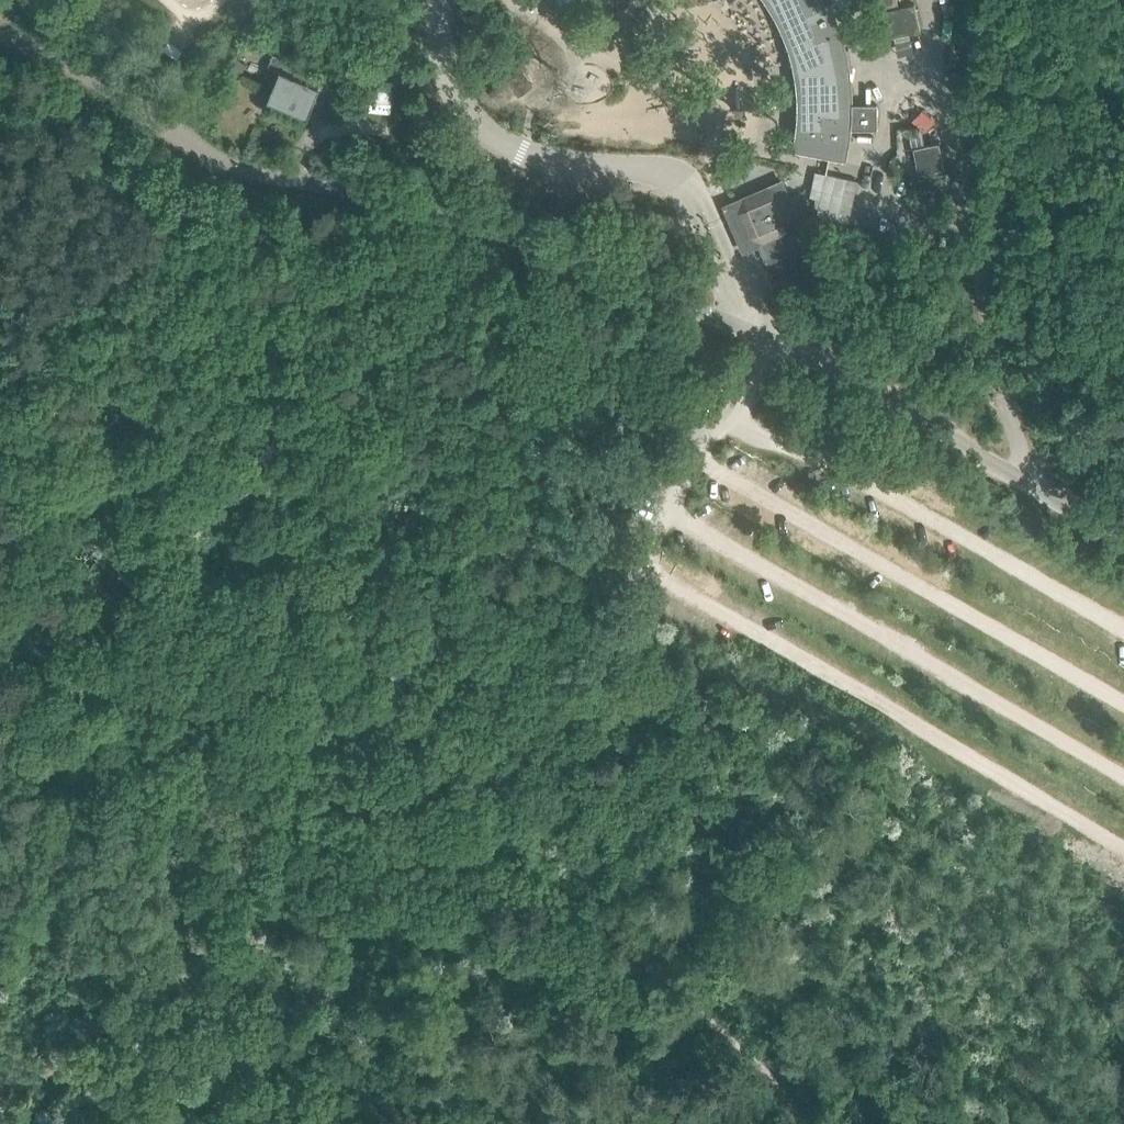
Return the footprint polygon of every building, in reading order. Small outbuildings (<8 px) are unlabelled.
[(844,158),(849,137),(848,128),(877,128),(877,103),(849,103),(850,94),(849,86),(849,77),(848,69),(847,60),(846,52),(841,32),(834,13),(827,0),(777,0),(779,4),(782,9),(785,14),(790,24),(792,29),(794,35),(796,40),(798,46),(800,51),(802,58),(803,66),(804,73),(805,81),(806,88),(806,96),(806,104),(806,113),(804,130),(802,139),(801,148),(844,158)] [(915,3),(876,11),(882,37),(920,29),(915,3)] [(739,13),(755,52),(774,44),(758,5),(739,13)] [(306,115),(318,86),(313,83),(293,75),(297,65),(272,54),(268,66),(279,71),(267,99),(269,99),(270,95),(307,110),(305,114),(306,115)] [(938,141),(913,146),(919,172),(944,167),(938,141)] [(815,170),(811,187),(822,189),(820,198),(814,223),(846,231),(857,179),(815,170)] [(945,171),(920,176),(922,189),(947,184),(945,171)] [(781,180),(730,202),(730,213),(732,223),(736,230),(741,239),(749,247),(759,243),(767,261),(808,243),(793,207),(799,204),(795,196),(789,198),(781,180)]
